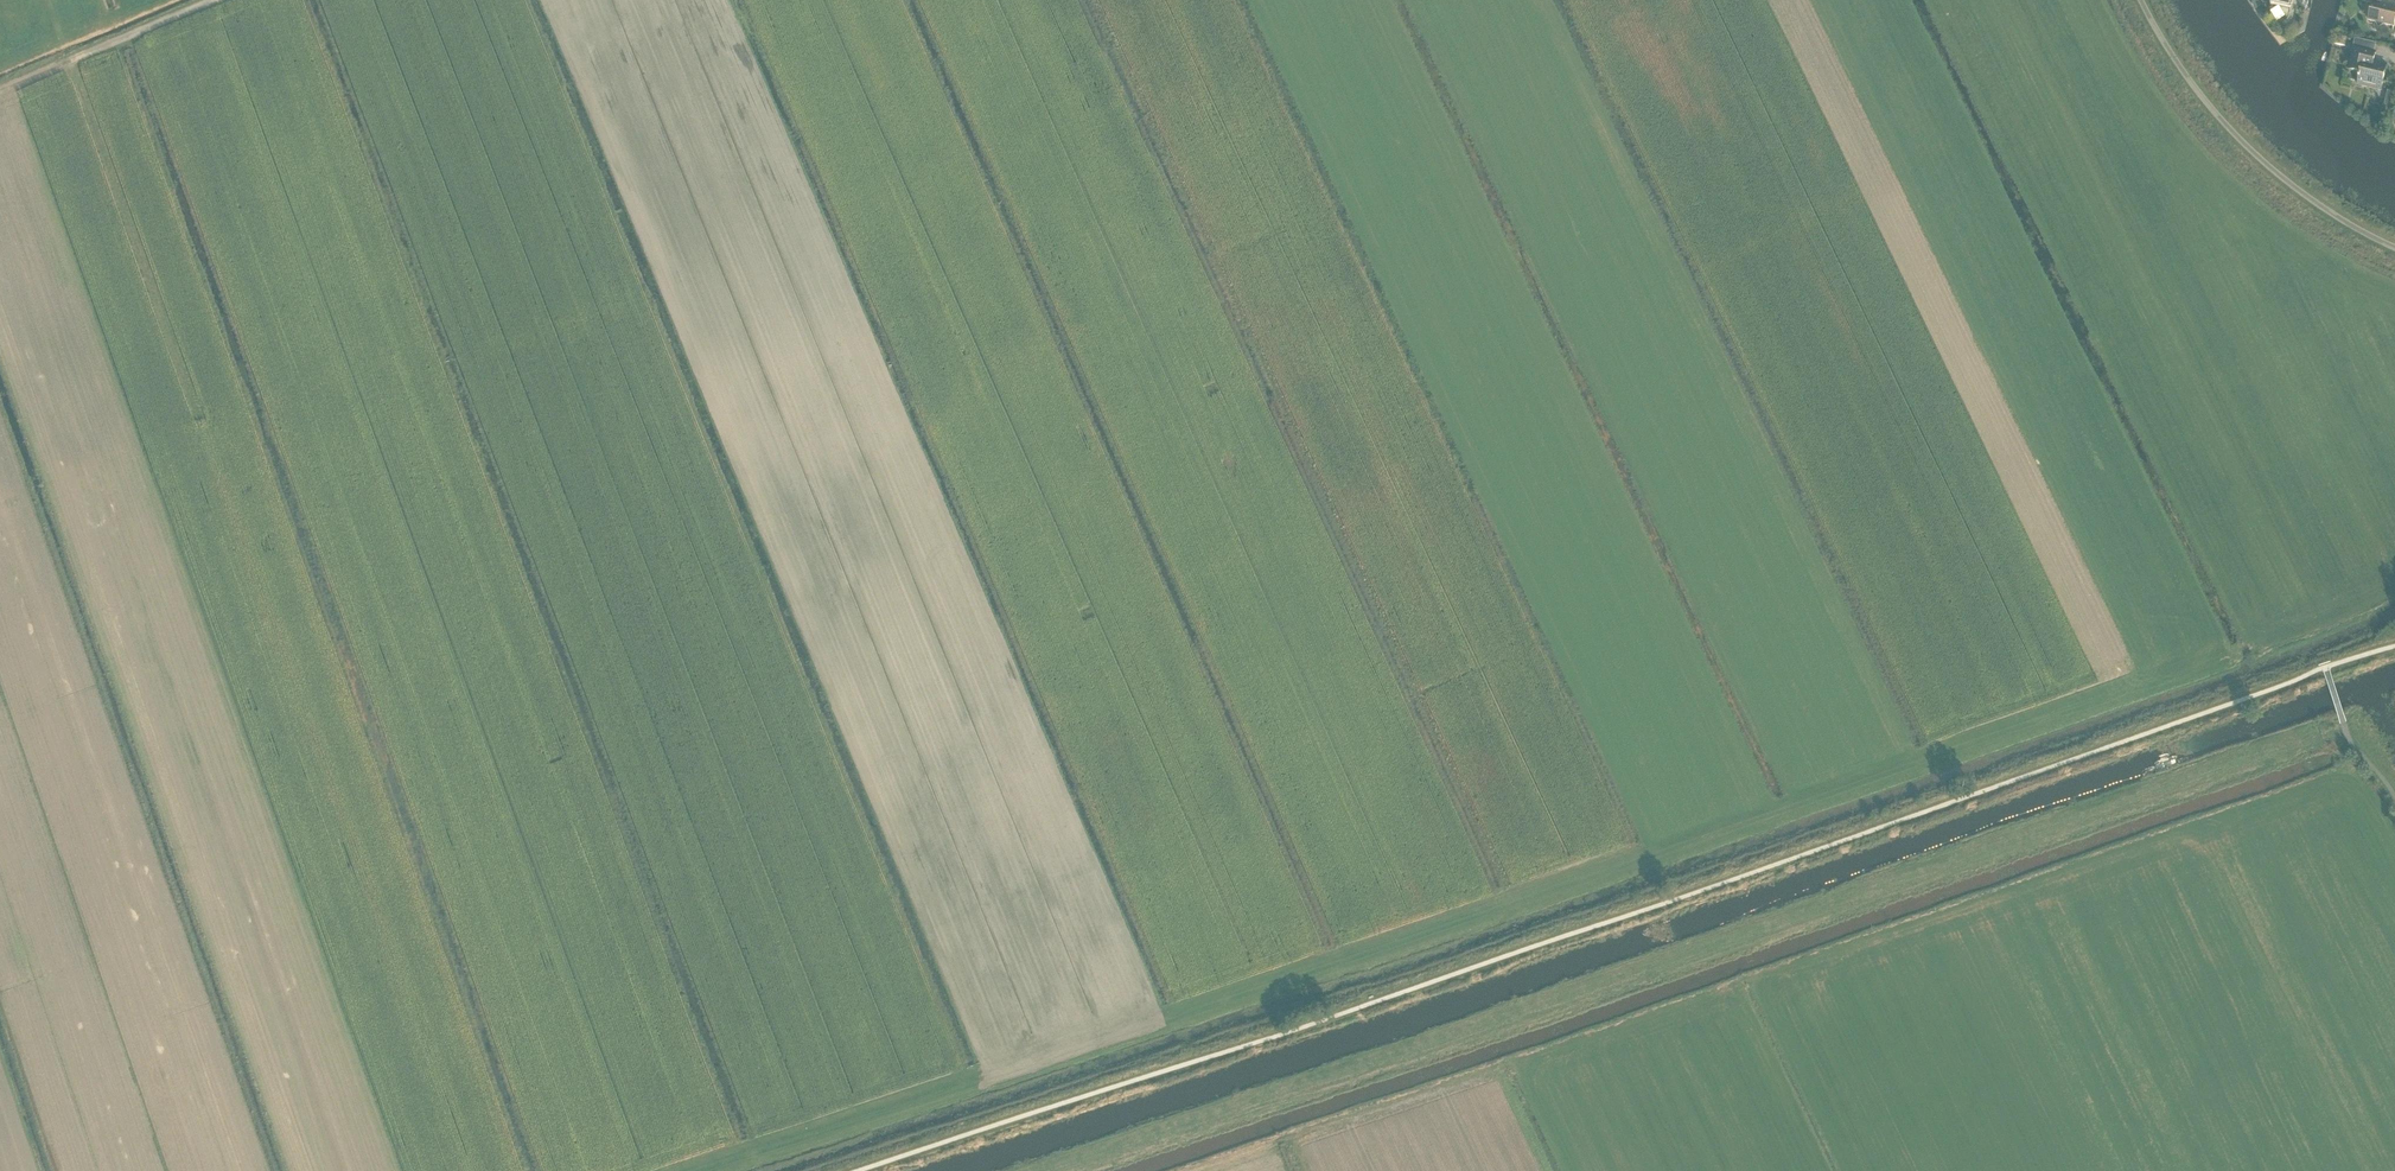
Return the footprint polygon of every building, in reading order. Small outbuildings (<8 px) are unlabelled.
[(2257,0),(2251,4),(2255,10),(2261,6),(2257,0)] [(2269,4),(2278,6),(2287,20),(2292,0),(2270,0),(2269,4)] [(2384,24),(2393,26),(2392,32),(2394,21),(2394,7),(2380,4),(2381,0),(2364,0),(2373,3),(2369,20),(2376,22),(2379,27),(2384,24)] [(2358,84),(2381,89),(2386,68),(2373,65),(2376,52),(2354,47),(2349,70),(2361,72),(2358,84)]
